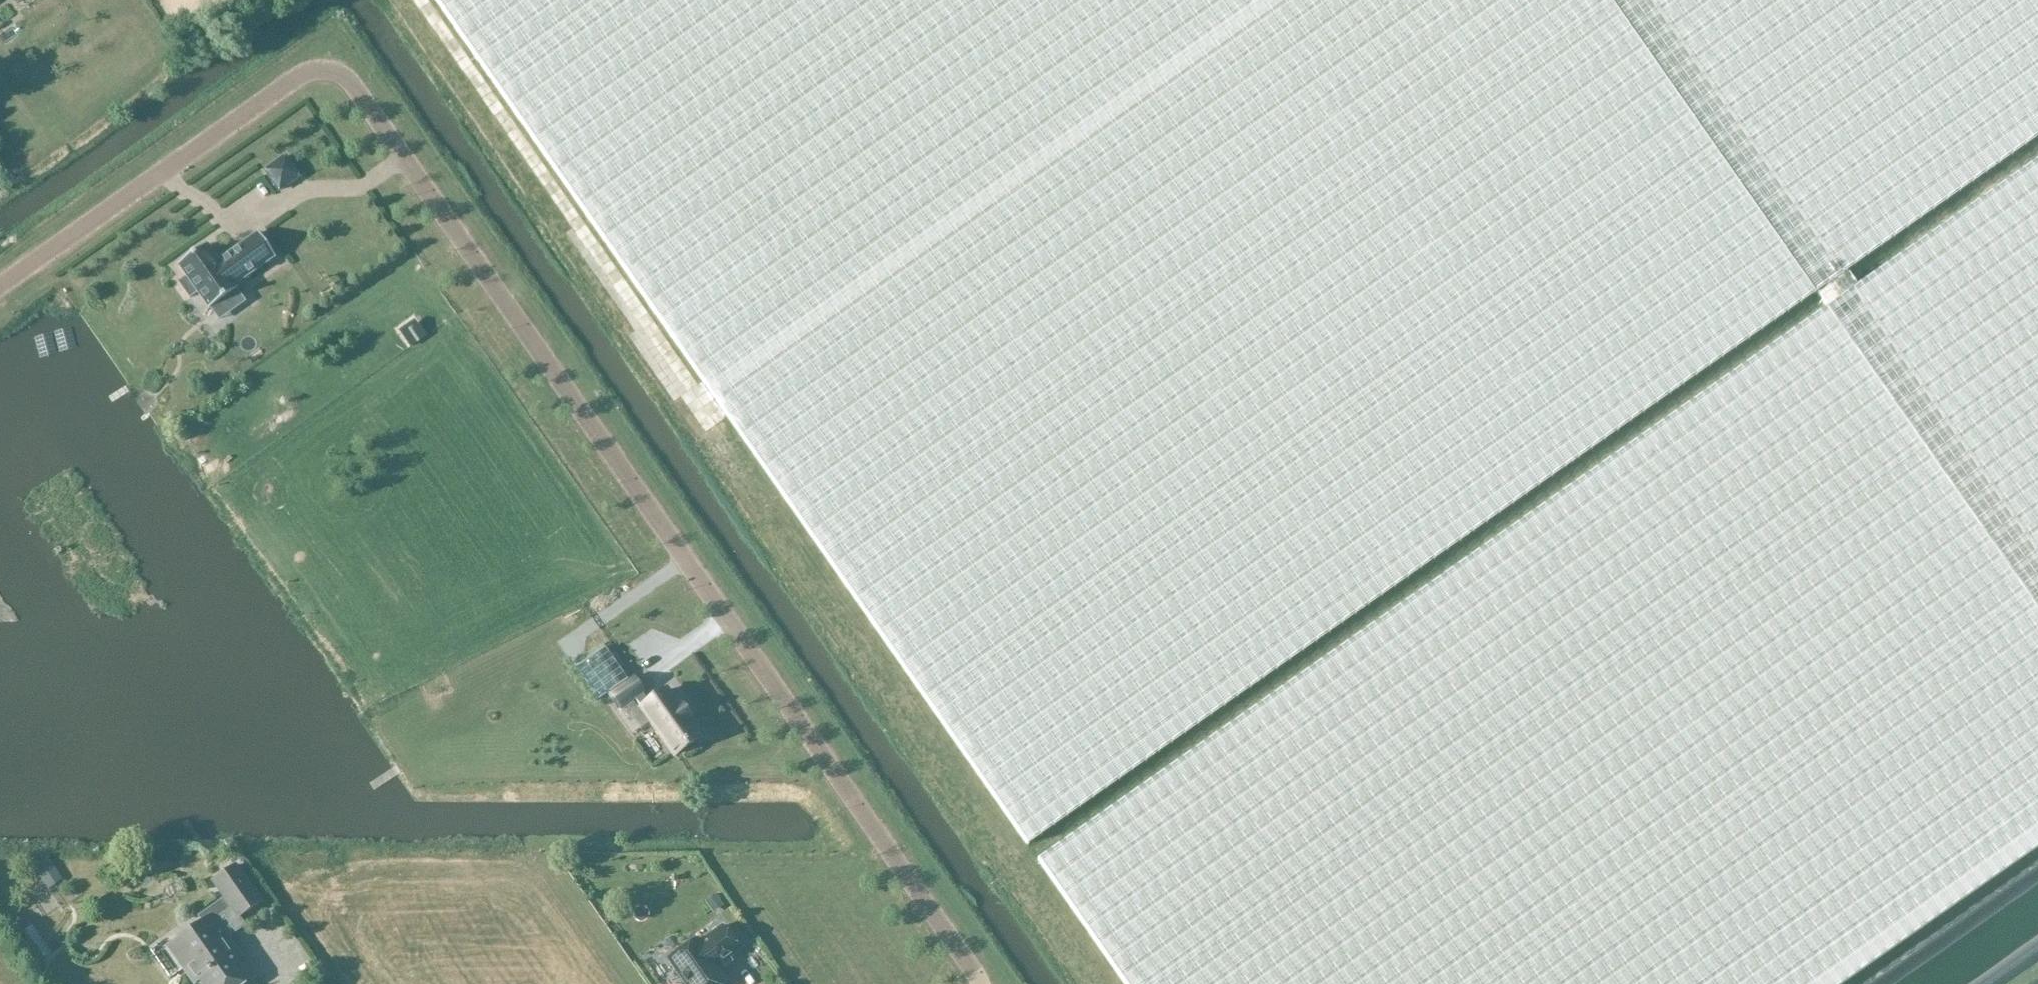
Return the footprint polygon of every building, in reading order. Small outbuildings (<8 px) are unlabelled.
[(1027,844),(2037,136),(2037,0),(436,0),(1027,844)] [(286,157),(266,171),(280,190),(300,177),(286,157)] [(1038,861),(1125,983),(1842,983),(2037,847),(2037,161),(1038,861)] [(187,277),(179,282),(190,298),(198,293),(210,309),(211,308),(237,289),(238,289),(235,285),(275,257),(259,233),(219,261),(207,245),(179,265),(187,277)] [(598,700),(604,697),(627,680),(625,677),(604,647),(575,668),(598,700)] [(661,693),(648,702),(642,693),(644,692),(635,678),(611,695),(621,708),(635,698),(675,755),(680,751),(681,752),(696,742),(695,741),(700,737),(690,722),(692,720),(681,704),(678,706),(668,690),(662,694),(661,693)] [(699,722),(719,708),(705,687),(684,700),(699,722)] [(45,861),(35,868),(49,888),(59,881),(45,861)] [(261,902),(236,866),(213,882),(225,898),(237,915),(239,918),(240,917),(261,902)] [(723,908),(715,897),(706,903),(714,915),(723,908)] [(179,939),(193,960),(183,967),(195,983),(200,980),(203,983),(242,983),(249,979),(222,942),(228,938),(220,927),(237,915),(225,898),(199,916),(203,923),(179,939)] [(668,959),(686,983),(724,983),(727,982),(717,967),(740,951),(723,926),(700,942),(697,939),(668,959)]
